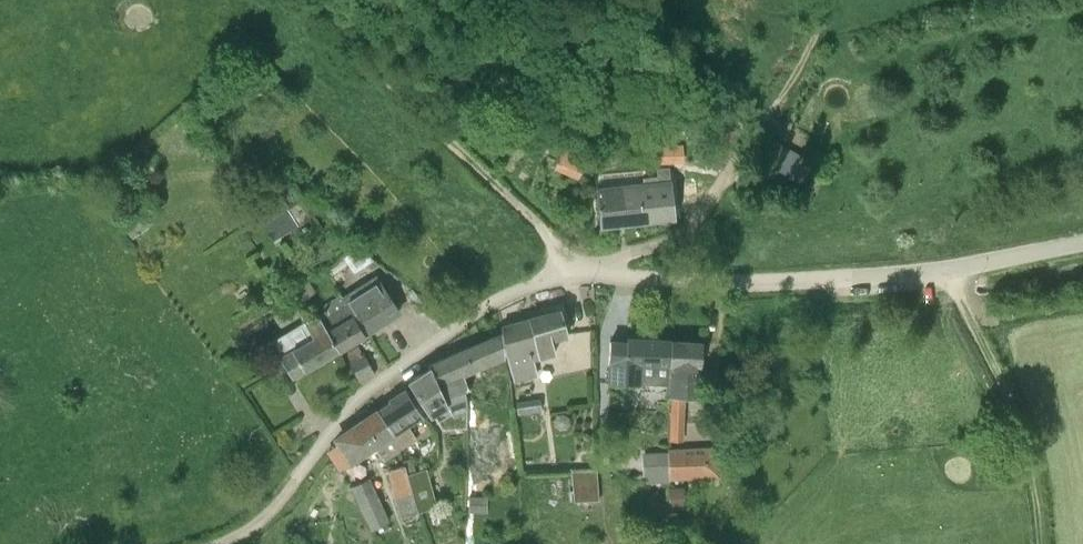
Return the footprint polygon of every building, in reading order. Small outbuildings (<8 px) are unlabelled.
[(722,116),(708,137),(696,156),(716,168),(741,128),(722,116)] [(759,151),(805,179),(814,164),(768,136),(759,151)] [(656,146),(657,162),(682,161),(681,145),(656,146)] [(554,169),(578,179),(588,155),(564,146),(554,169)] [(656,168),(657,182),(671,180),(669,167),(656,168)] [(595,175),(587,176),(588,186),(596,185),(595,175)] [(675,217),(671,180),(657,182),(642,184),(595,189),(599,225),(675,217)] [(374,260),(359,246),(346,255),(358,270),(367,264),(374,260)] [(374,260),(367,264),(371,268),(379,263),(375,260),(374,260)] [(399,311),(387,292),(377,276),(343,298),(341,294),(340,294),(365,334),(365,333),(399,311)] [(316,291),(310,283),(308,281),(292,294),(294,296),(301,303),(316,291)] [(340,349),(365,334),(340,294),(323,305),(325,309),(317,313),(320,317),(340,349)] [(567,337),(566,332),(560,311),(530,319),(501,327),(500,326),(501,332),(504,354),(506,354),(513,380),(516,380),(537,375),(532,357),(557,352),(554,340),(567,337)] [(292,377),(338,349),(320,317),(317,313),(273,340),(282,356),(280,358),(292,377)] [(445,399),(462,392),(465,392),(470,390),(464,376),(504,358),(504,354),(501,332),(428,364),(430,367),(445,399)] [(642,384),(643,365),(671,365),(671,364),(672,340),(627,339),(627,342),(610,341),(608,382),(642,384)] [(671,364),(671,365),(669,441),(683,441),(685,398),(701,397),(701,366),(702,342),(672,340),(671,364)] [(361,382),(375,374),(358,346),(343,354),(361,382)] [(240,372),(229,358),(221,364),(231,379),(240,372)] [(467,409),(466,399),(462,392),(445,399),(430,367),(408,381),(421,400),(431,417),(433,416),(442,429),(466,428),(467,409)] [(421,417),(416,408),(404,390),(389,399),(392,403),(378,412),(392,435),(398,453),(418,441),(409,425),(421,417)] [(518,414),(542,411),(540,399),(516,402),(518,414)] [(721,402),(721,410),(734,410),(734,402),(721,402)] [(398,453),(392,435),(378,412),(337,440),(351,461),(369,448),(374,445),(384,461),(398,453)] [(720,477),(719,445),(667,447),(667,451),(642,453),(643,477),(645,477),(646,482),(669,481),(669,479),(720,477)] [(404,465),(406,474),(415,471),(412,458),(403,461),(404,465)] [(406,474),(404,465),(387,471),(400,517),(419,512),(406,474)] [(415,471),(406,474),(419,512),(437,506),(426,467),(415,471)] [(596,467),(571,469),(574,502),(598,500),(596,467)] [(384,484),(373,489),(368,479),(352,487),(371,529),(376,527),(380,536),(397,529),(393,518),(395,517),(384,484)] [(684,507),(684,486),(669,486),(669,508),(684,507)] [(482,510),(487,511),(487,496),(483,496),(468,495),(468,510),(482,510)]
